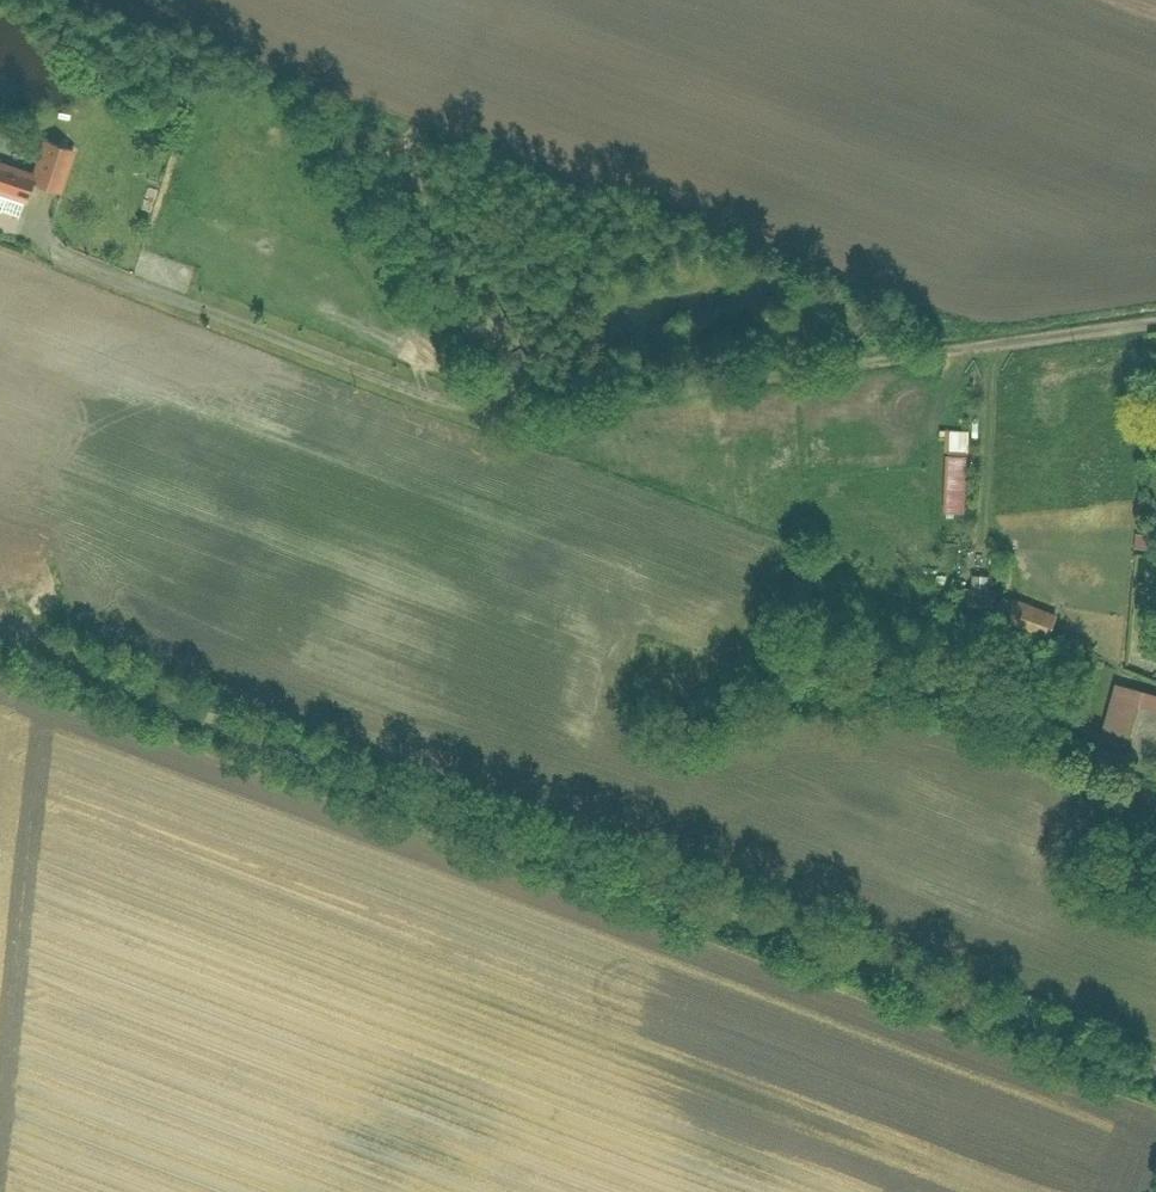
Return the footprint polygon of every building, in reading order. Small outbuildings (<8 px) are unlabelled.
[(24,220),(35,186),(61,194),(75,152),(45,142),(36,170),(0,158),(0,212),(24,220)] [(950,431),(950,454),(970,454),(970,431),(950,431)] [(945,458),(947,514),(970,514),(968,457),(945,458)] [(1134,548),(1155,550),(1155,532),(1136,530),(1134,548)] [(1059,619),(1019,607),(1014,625),(1054,637),(1059,619)] [(1120,685),(1106,727),(1135,736),(1143,712),(1155,716),(1155,696),(1120,685)] [(1078,763),(1123,781),(1131,762),(1086,744),(1078,763)]
